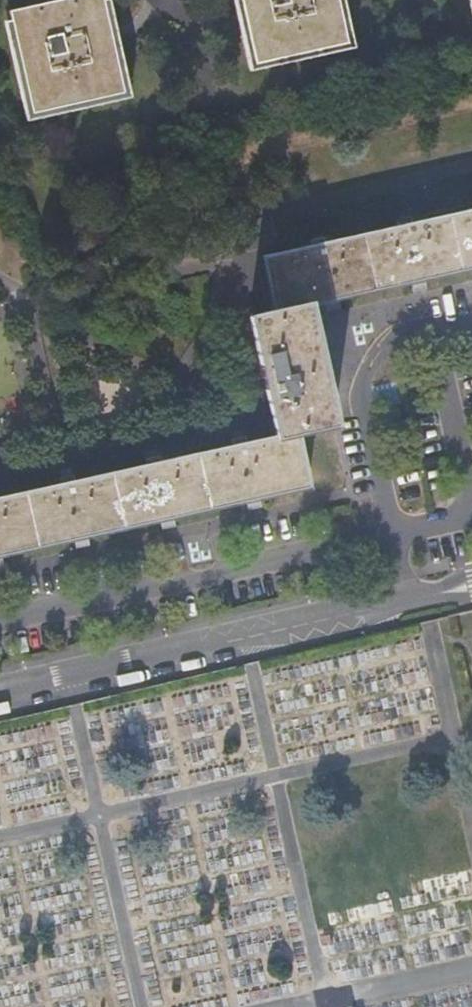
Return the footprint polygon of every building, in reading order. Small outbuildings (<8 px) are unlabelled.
[(104,0),(41,0),(9,7),(31,106),(121,86),(104,0)] [(340,0),(243,0),(255,57),(348,37),(340,0)] [(252,314),(252,316),(307,304),(402,283),(471,266),(471,212),(422,223),(260,260),(271,310),(252,314)] [(241,264),(252,314),(271,310),(260,260),(241,264)] [(307,304),(252,316),(279,436),(296,432),(333,423),(307,304)] [(279,436),(190,456),(73,483),(0,499),(0,555),(92,535),(203,509),(307,485),(296,432),(279,436)] [(5,777),(8,810),(21,809),(21,812),(41,810),(41,814),(66,811),(60,754),(35,757),(35,762),(16,765),(17,775),(5,777)]
